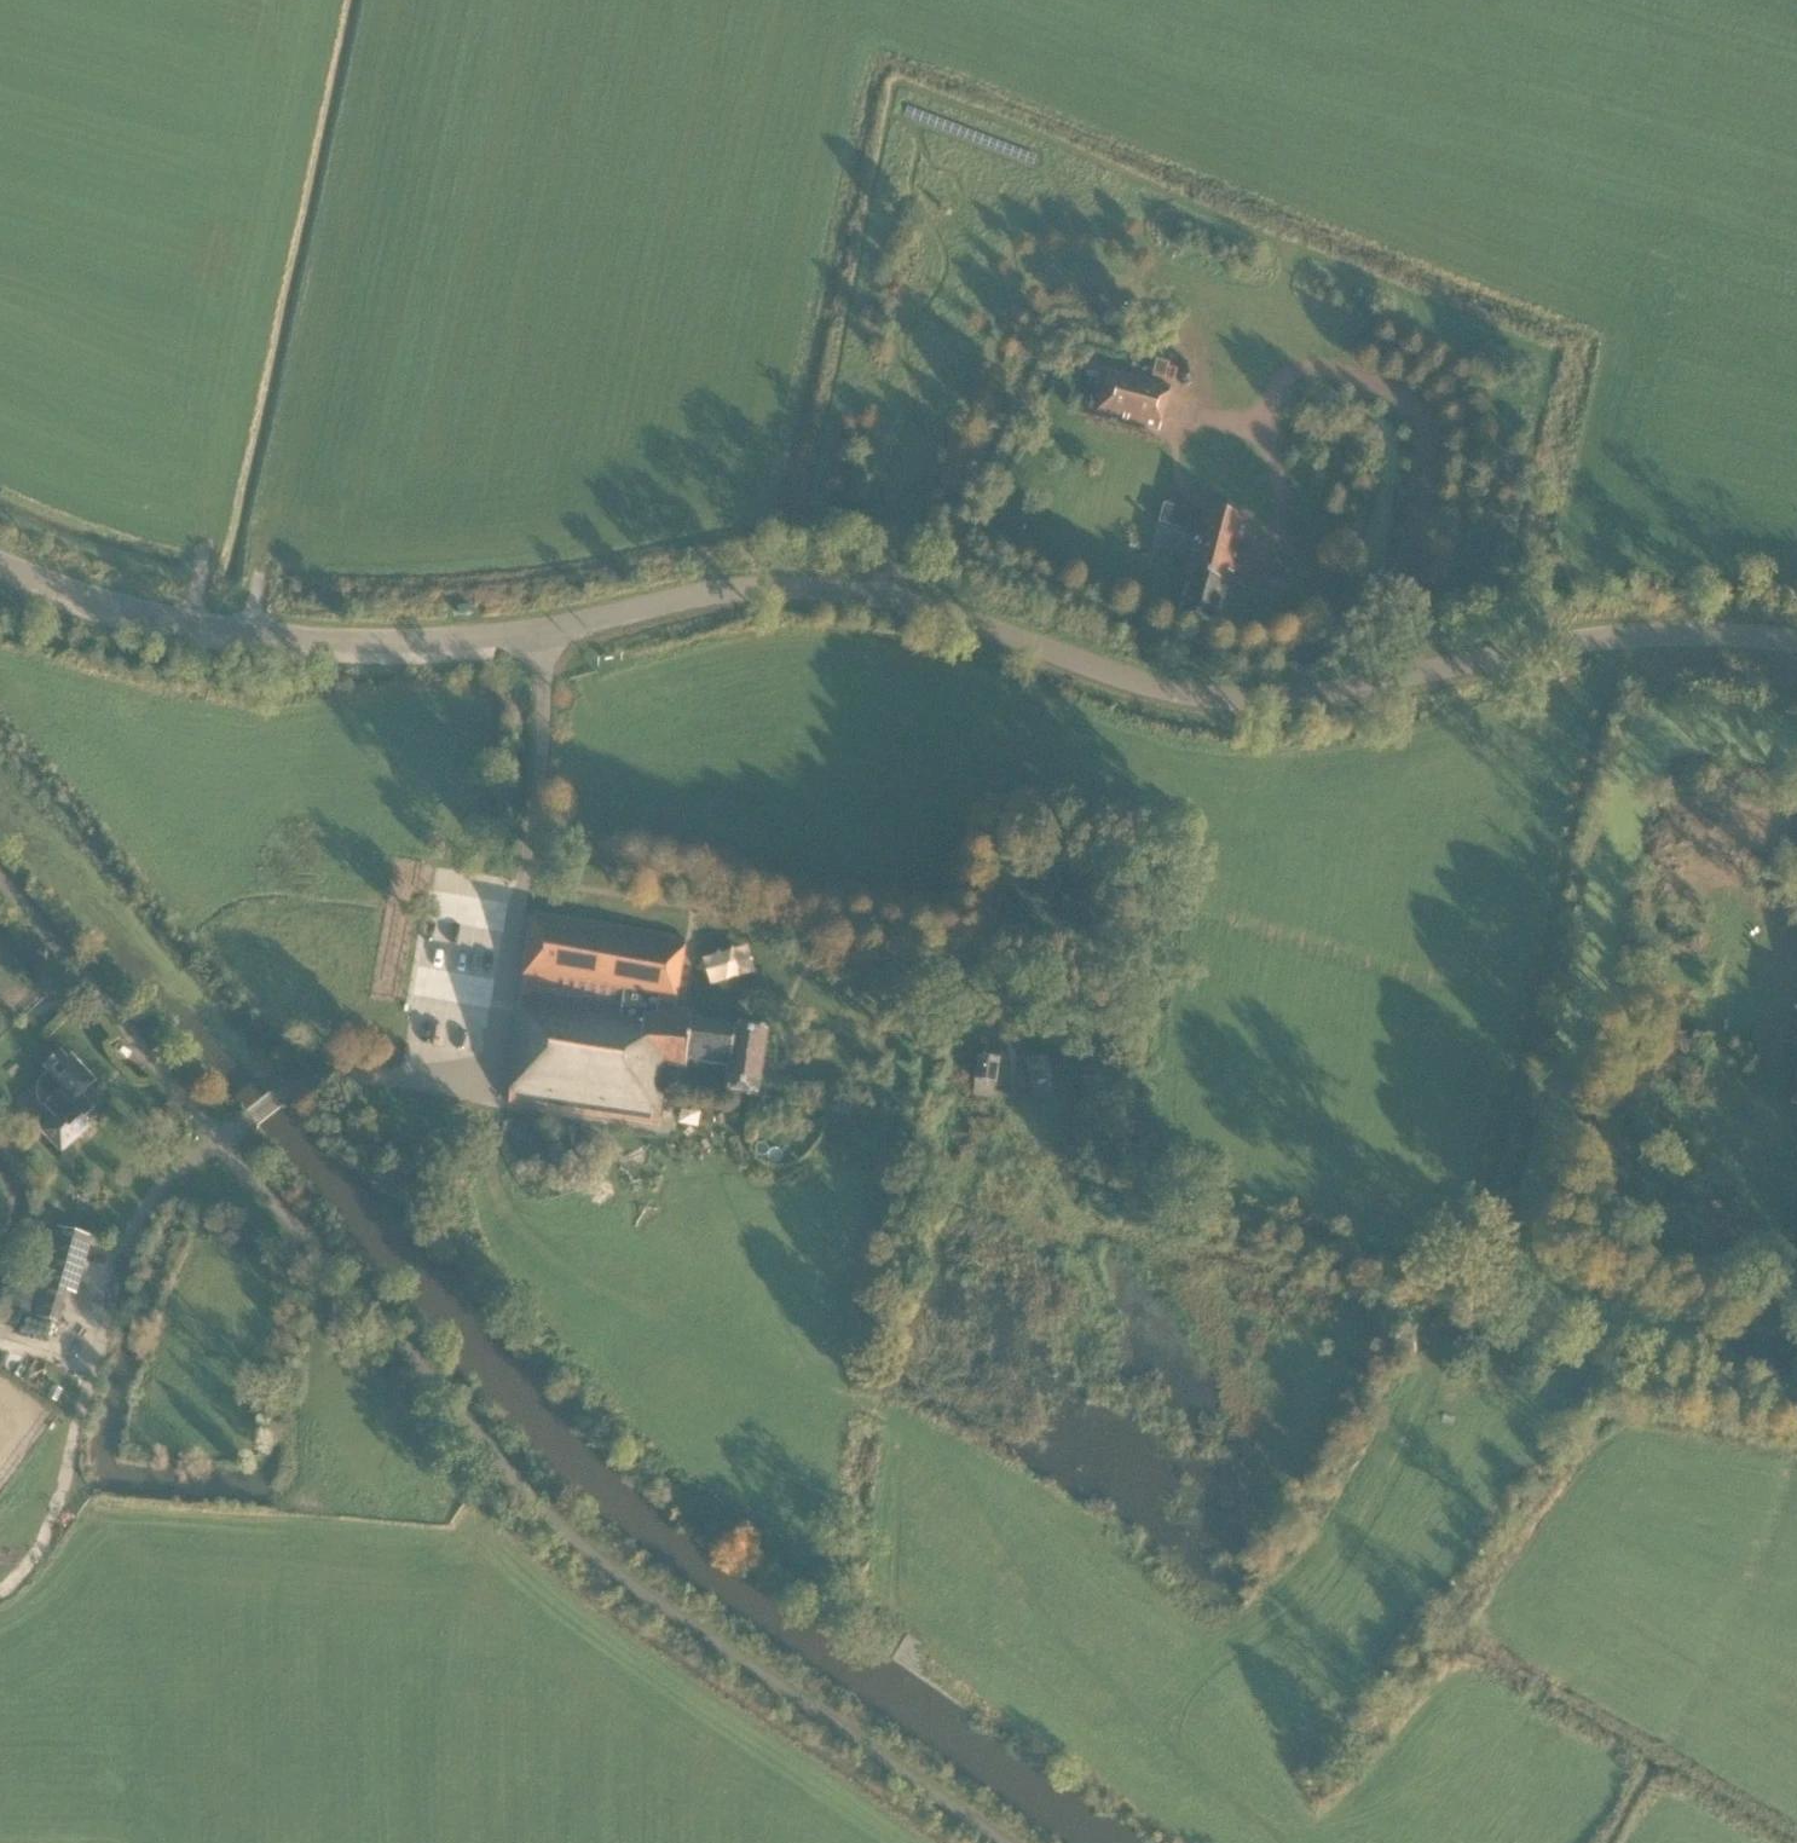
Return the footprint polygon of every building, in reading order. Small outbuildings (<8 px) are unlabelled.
[(1167,366),(1156,363),(1152,376),(1172,382),(1175,370),(1167,368),(1167,366)] [(1171,388),(1106,370),(1094,414),(1159,431),(1171,388)] [(1164,504),(1158,531),(1188,537),(1194,510),(1164,504)] [(1247,519),(1204,507),(1197,534),(1202,541),(1199,553),(1193,551),(1187,574),(1193,575),(1181,617),(1212,625),(1226,572),(1232,573),(1247,519)] [(685,939),(532,914),(508,1103),(659,1125),(667,1065),(685,1067),(685,1060),(728,1066),(724,1092),(757,1097),(766,1032),(691,1021),(693,1012),(674,1009),(685,939)] [(957,1035),(951,1081),(982,1085),(989,1040),(957,1035)] [(1026,1050),(1025,1096),(1057,1097),(1058,1051),(1026,1050)] [(67,1060),(60,1053),(44,1068),(49,1073),(44,1078),(39,1082),(37,1086),(37,1097),(39,1102),(43,1106),(56,1120),(41,1133),(61,1154),(86,1130),(79,1123),(94,1108),(81,1094),(95,1081),(71,1056),(67,1060)] [(43,1283),(42,1285),(66,1292),(76,1295),(92,1238),(57,1228),(43,1283)] [(57,1324),(66,1292),(42,1285),(43,1283),(16,1276),(7,1310),(57,1324)]
